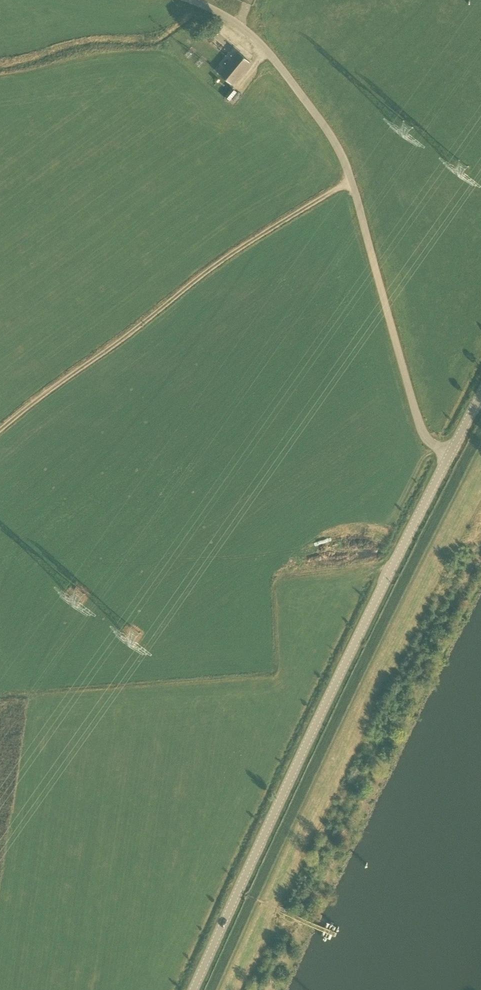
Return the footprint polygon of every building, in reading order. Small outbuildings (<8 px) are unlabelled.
[(233,83),(244,70),(251,62),(239,53),(222,74),(233,83)] [(237,92),(233,88),(225,98),(229,101),(237,92)]
